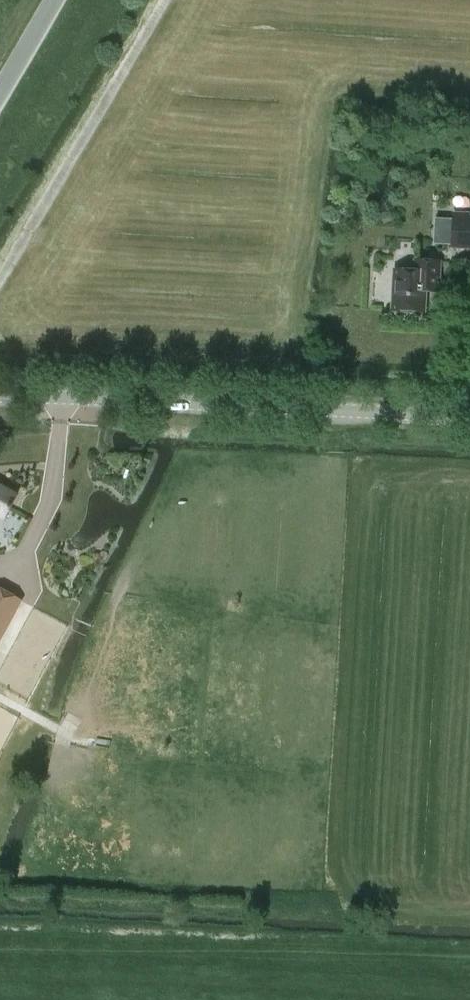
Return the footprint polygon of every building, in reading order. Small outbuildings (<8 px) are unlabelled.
[(452,248),(469,249),(469,217),(453,216),(452,248)] [(396,271),(394,311),(424,312),(425,292),(438,293),(439,264),(417,263),(416,267),(408,266),(404,269),(404,272),(396,271)] [(4,519),(16,497),(0,488),(0,517),(4,519)] [(0,590),(0,642),(22,602),(0,590)]
